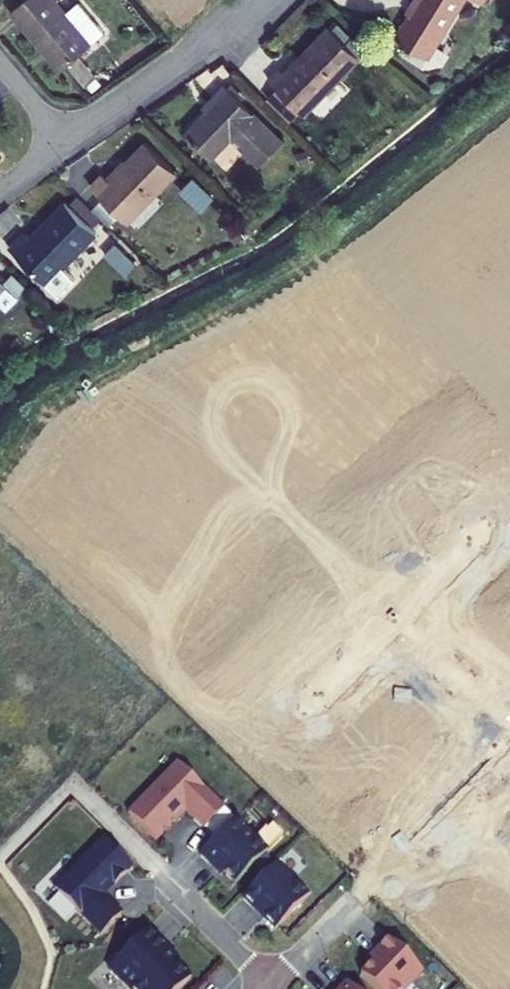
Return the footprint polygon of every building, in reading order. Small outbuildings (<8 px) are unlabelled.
[(55,0),(25,0),(12,11),(61,70),(69,63),(80,54),(92,44),(89,41),(65,12),(55,0)] [(78,0),(65,12),(89,41),(103,30),(78,0)] [(416,5),(419,7),(399,39),(429,57),(464,0),(420,0),(416,5)] [(359,52),(345,40),(330,25),(286,71),(281,66),(269,79),(276,86),(299,108),(305,114),(362,55),(359,52)] [(352,33),(345,40),(359,52),(366,46),(352,33)] [(96,73),(80,54),(69,63),(85,83),(96,73)] [(231,85),(228,88),(241,102),(245,98),(231,85)] [(225,86),(212,98),(217,103),(207,113),(186,134),(211,159),(231,139),(259,166),(282,142),(241,102),(228,88),(225,86)] [(289,119),(299,108),(276,86),(265,97),(289,119)] [(217,103),(212,98),(202,108),(207,113),(217,103)] [(177,174),(145,143),(108,180),(102,174),(90,186),(125,221),(151,195),(154,198),(177,174)] [(310,158),(307,148),(295,152),(298,162),(310,158)] [(215,195),(194,175),(180,189),(202,209),(215,195)] [(9,249),(46,284),(62,268),(95,234),(64,204),(29,240),(23,234),(9,249)] [(136,263),(116,244),(107,254),(127,272),(136,263)] [(74,279),(62,268),(46,284),(58,296),(74,279)] [(13,272),(3,282),(6,285),(18,297),(28,286),(13,272)] [(6,285),(0,292),(0,303),(6,309),(18,297),(6,285)] [(157,840),(185,811),(204,829),(224,807),(178,762),(129,812),(157,840)] [(268,850),(236,818),(214,840),(200,854),(212,865),(215,862),(225,872),(236,883),(268,850)] [(121,913),(103,895),(132,866),(104,838),(55,888),(101,933),(121,913)] [(222,875),(225,872),(215,862),(212,865),(222,875)] [(309,896),(276,864),(243,898),(254,909),(258,904),(279,925),(309,896)] [(275,930),(279,925),(258,904),(254,909),(275,930)] [(148,929),(109,970),(129,988),(179,988),(191,977),(174,960),(163,950),(166,947),(148,929)] [(375,988),(406,988),(423,972),(388,939),(377,950),(381,954),(360,975),(375,988)] [(177,957),(166,947),(163,950),(174,960),(177,957)] [(356,971),(360,975),(381,954),(377,950),(356,971)]
